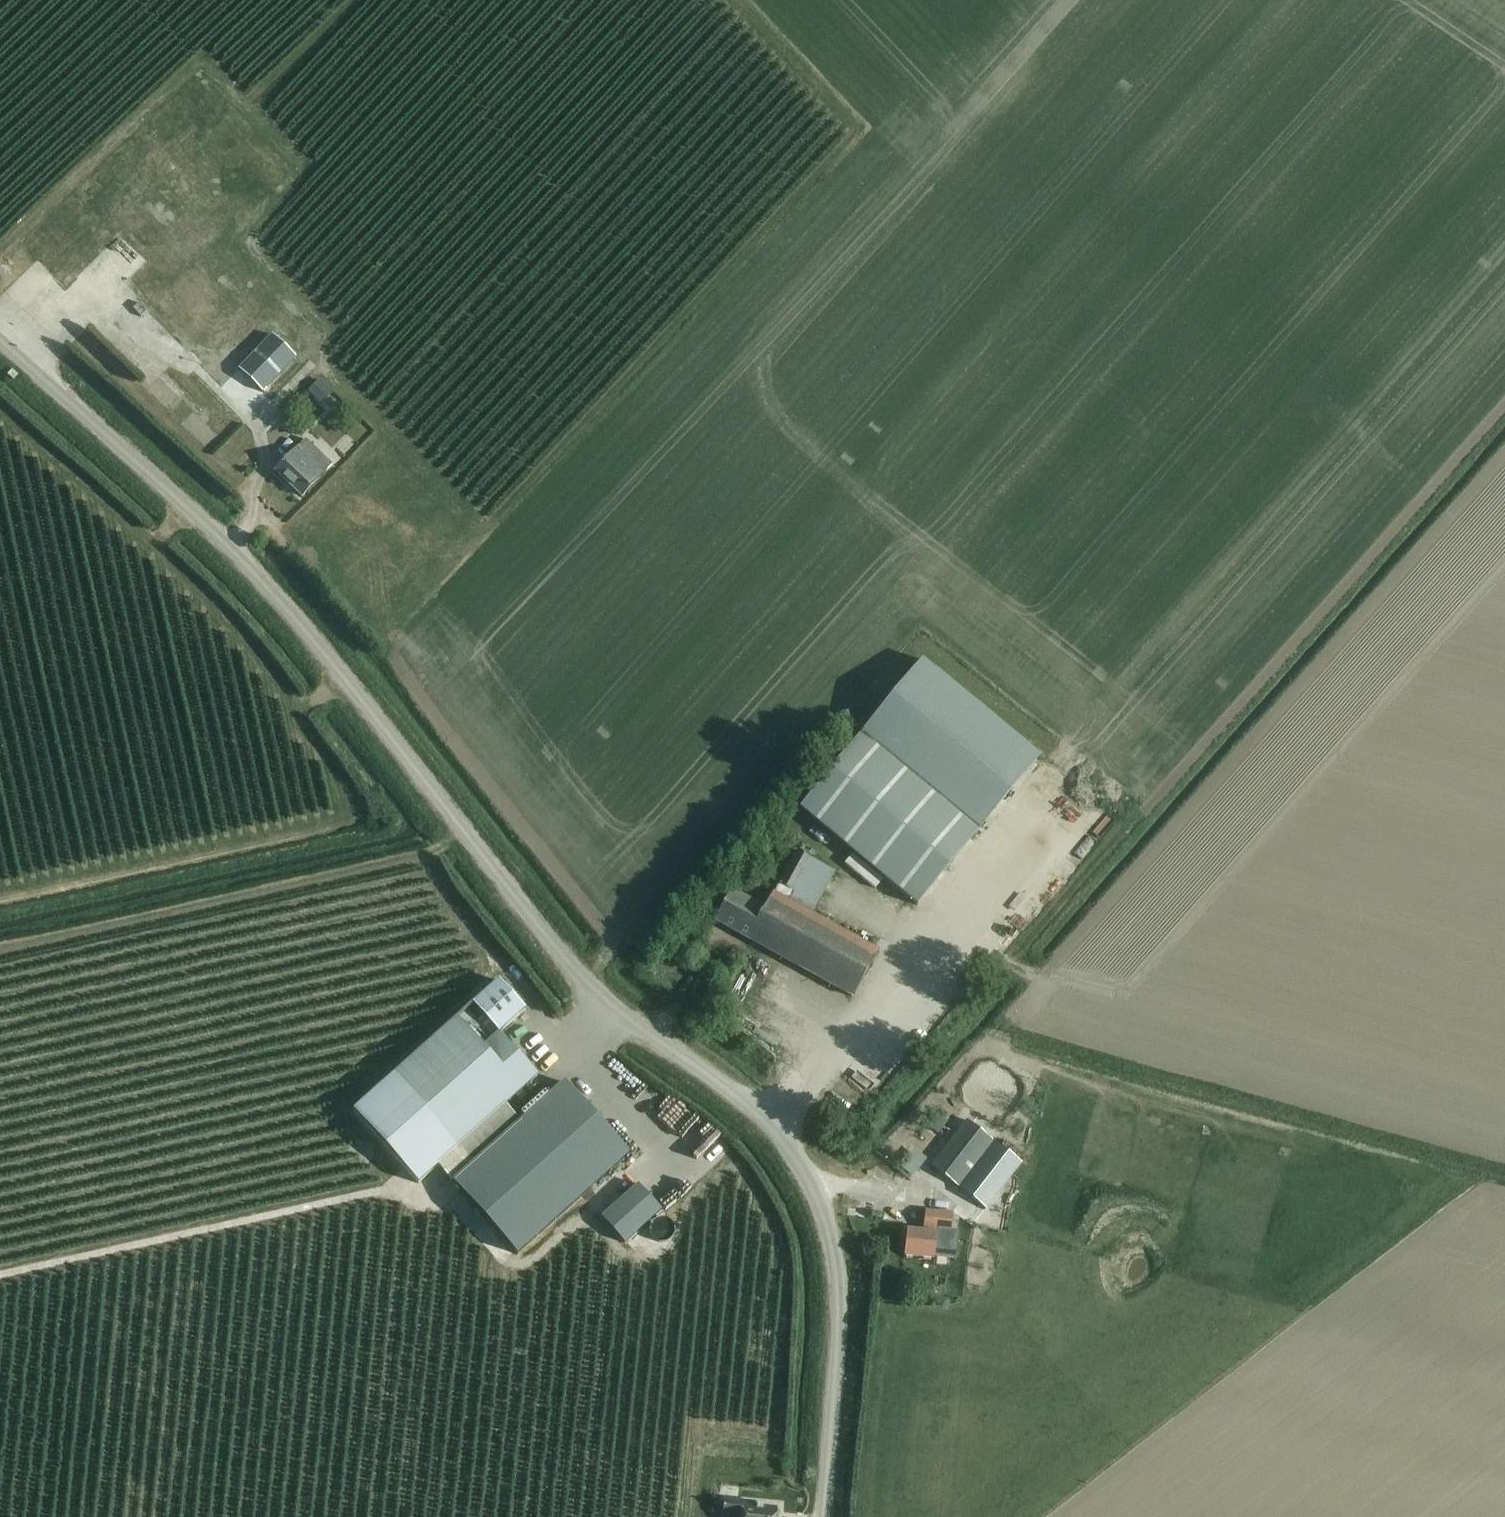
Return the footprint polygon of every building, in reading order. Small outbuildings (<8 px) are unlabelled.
[(272,335),(239,369),(263,393),(297,358),(272,335)] [(320,399),(328,391),(318,382),(310,390),(320,399)] [(297,447),(275,472),(303,496),(325,471),(332,463),(304,439),(297,447)] [(913,903),(1036,754),(927,664),(804,813),(913,903)] [(836,872),(799,852),(768,910),(732,891),(715,922),(855,997),(880,950),(814,914),(836,872)] [(417,1185),(536,1081),(540,1077),(501,1033),(527,1010),(502,981),(460,1018),(353,1112),(417,1185)] [(877,1053),(862,1076),(874,1084),(889,1060),(877,1053)] [(518,1255),(630,1155),(565,1083),(453,1183),(518,1255)] [(970,1120),(932,1167),(960,1189),(987,1210),(1024,1164),(997,1142),(970,1120)] [(639,1185),(602,1218),(625,1244),(662,1211),(639,1185)] [(906,1231),(904,1257),(934,1260),(934,1257),(956,1260),(959,1232),(951,1231),(953,1215),(917,1211),(915,1232),(906,1231)] [(740,1516),(779,1516),(780,1509),(758,1507),(758,1501),(725,1498),(723,1515),(740,1516)]
